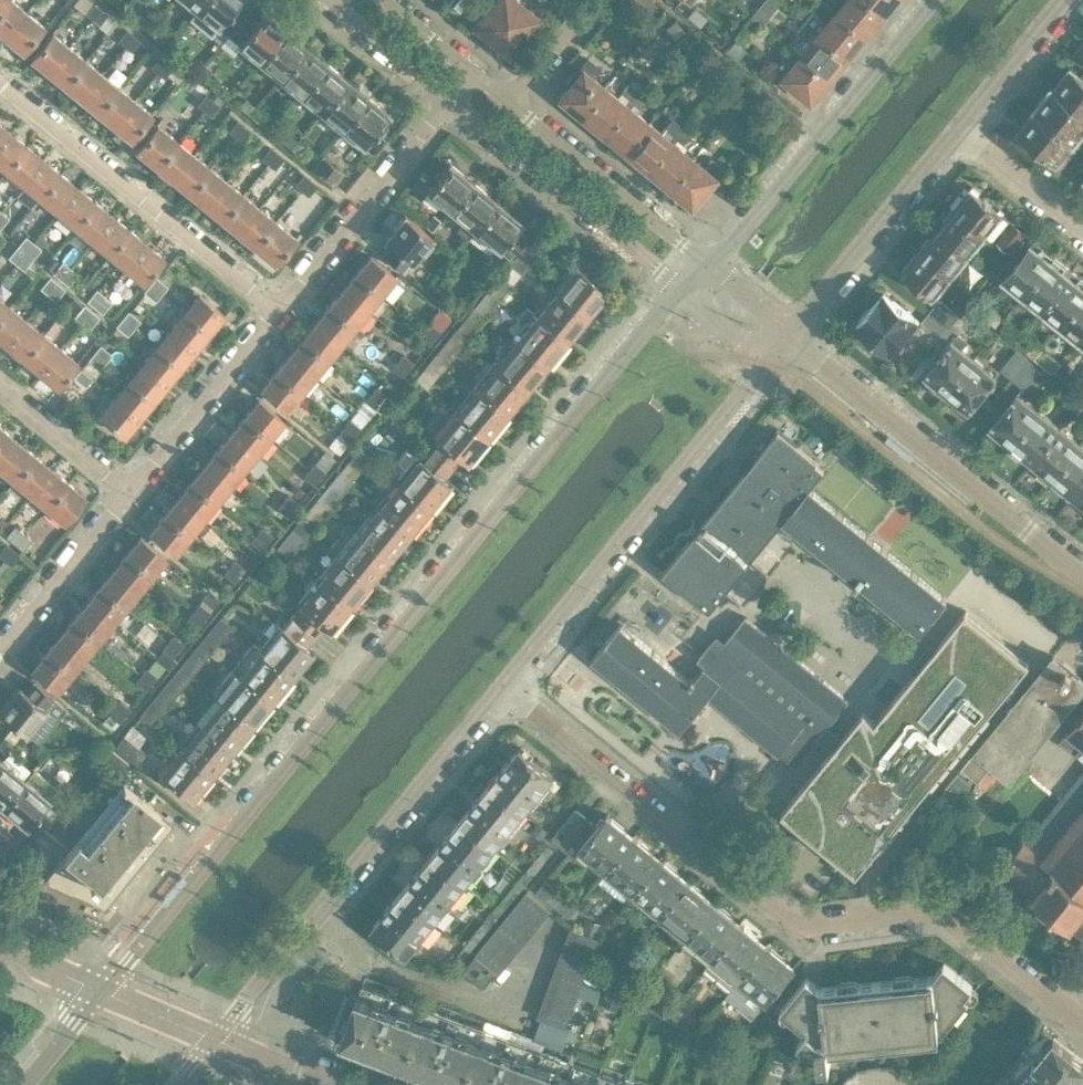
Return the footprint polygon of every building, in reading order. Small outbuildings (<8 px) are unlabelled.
[(0,10),(0,32),(5,36),(26,11),(13,0),(8,0),(0,10)] [(73,3),(86,13),(95,3),(91,0),(75,0),(73,3)] [(239,0),(203,0),(196,8),(217,25),(221,28),(213,37),(220,43),(228,33),(243,15),(233,7),(239,0)] [(474,28),(485,36),(485,40),(495,47),(498,47),(509,56),(536,21),(529,16),(532,12),(528,8),(525,12),(514,3),(516,0),(497,0),(493,5),(490,2),(481,13),(484,16),(474,28)] [(653,0),(637,0),(647,9),(654,0),(653,0)] [(676,9),(686,18),(688,15),(695,7),(689,2),(691,0),(684,0),(676,9)] [(755,13),(766,22),(781,4),(776,0),(766,0),(755,13)] [(838,11),(866,34),(869,31),(872,31),(877,25),(876,22),(884,13),(869,0),(847,0),(838,11)] [(884,13),(893,2),(896,2),(897,0),(869,0),(884,13)] [(95,3),(86,13),(93,19),(101,8),(95,3)] [(805,6),(799,13),(807,19),(813,12),(805,6)] [(695,7),(688,15),(700,25),(707,17),(695,7)] [(101,8),(93,19),(100,24),(108,14),(101,8)] [(26,11),(5,36),(23,51),(44,25),(26,11)] [(259,59),(285,28),(264,11),(254,24),(243,15),(228,33),(239,42),(259,59)] [(838,11),(821,31),(820,33),(848,56),(857,46),(860,46),(865,40),(864,37),(866,34),(838,11)] [(142,12),(135,19),(146,28),(152,20),(142,12)] [(817,28),(823,21),(813,12),(807,19),(805,21),(820,33),(821,31),(817,28)] [(162,28),(152,20),(146,28),(156,36),(162,28)] [(820,33),(805,21),(798,31),(808,39),(813,32),(817,36),(820,33)] [(305,44),(285,28),(259,59),(280,76),(305,44)] [(126,29),(118,39),(125,45),(133,34),(126,29)] [(32,57),(48,71),(69,46),(52,32),(32,57)] [(820,33),(817,36),(801,55),(830,78),(833,75),(836,75),(841,69),(840,66),(848,56),(820,33)] [(133,34),(125,45),(132,50),(140,40),(133,34)] [(326,61),(305,44),(280,76),(301,93),(326,61)] [(69,46),(48,71),(65,85),(86,59),(69,46)] [(159,55),(151,66),(158,71),(166,61),(159,55)] [(830,78),(801,55),(790,68),(781,61),(773,70),(801,93),(803,92),(812,100),(820,90),(823,90),(828,84),(828,81),(830,78)] [(566,87),(559,97),(568,105),(568,108),(574,113),(578,112),(581,115),(604,86),(590,75),(597,66),(588,58),(575,73),(564,85),(566,87)] [(86,59),(65,85),(81,97),(101,72),(86,59)] [(166,61),(158,71),(165,77),(173,67),(166,61)] [(326,61),(301,93),(322,110),(347,78),(326,61)] [(1053,88),(1082,113),(1082,78),(1070,68),(1053,88)] [(101,72),(81,97),(98,111),(119,86),(101,72)] [(368,96),(347,78),(322,110),(343,127),(368,96)] [(629,82),(621,92),(630,99),(638,89),(629,82)] [(119,86),(98,111),(114,125),(135,99),(119,86)] [(604,86),(581,115),(583,117),(584,120),(590,125),(593,125),(603,133),(626,104),(624,102),(604,86)] [(1053,88),(1052,87),(1035,108),(1039,111),(1038,111),(1075,141),(1082,131),(1082,113),(1053,88)] [(647,97),(638,89),(630,99),(639,106),(647,97)] [(245,96),(239,104),(249,112),(256,105),(245,96)] [(374,131),(389,113),(368,96),(343,127),(372,151),(383,138),(374,131)] [(131,139),(152,113),(135,99),(114,125),(131,139)] [(626,104),(603,133),(613,141),(613,144),(619,149),(622,149),(625,151),(648,122),(629,106),(626,104)] [(266,113),(256,105),(249,112),(260,121),(266,113)] [(185,118),(190,122),(200,111),(194,107),(185,118)] [(1038,111),(1039,111),(1035,108),(1034,108),(1036,110),(1019,130),(1059,163),(1076,142),(1075,141),(1038,111)] [(200,111),(190,122),(195,127),(205,115),(200,111)] [(665,127),(672,133),(674,135),(682,126),(673,118),(665,127)] [(648,122),(625,151),(627,153),(628,156),(634,161),(637,161),(647,169),(670,140),(668,138),(648,122)] [(10,131),(0,123),(0,143),(10,131)] [(137,149),(156,165),(177,139),(157,124),(137,149)] [(691,133),(682,126),(674,135),(676,137),(683,142),(691,133)] [(10,131),(0,143),(0,165),(6,170),(27,145),(10,131)] [(288,131),(281,138),(291,147),(298,139),(288,131)] [(218,145),(223,149),(232,138),(227,134),(218,145)] [(232,138),(223,149),(228,153),(237,142),(232,138)] [(177,139),(156,165),(173,179),(194,153),(177,139)] [(308,148),(298,139),(291,147),(302,155),(308,148)] [(670,140),(647,169),(656,177),(657,180),(663,185),(666,184),(669,187),(692,158),(672,142),(670,140)] [(45,159),(27,145),(6,170),(24,185),(45,159)] [(194,153),(173,179),(189,191),(209,166),(194,153)] [(323,157),(315,166),(333,181),(341,172),(323,157)] [(692,158),(669,187),(672,189),(672,192),(678,197),(681,197),(691,205),(699,195),(701,197),(711,184),(710,184),(723,168),(714,160),(706,170),(692,158)] [(40,198),(60,172),(45,159),(24,185),(40,198)] [(251,172),(256,176),(266,165),(261,161),(251,172)] [(427,189),(450,208),(473,181),(449,162),(427,189)] [(266,165),(256,176),(262,181),(271,169),(266,165)] [(209,166),(189,191),(206,205),(226,180),(209,166)] [(78,187),(60,172),(40,198),(58,212),(78,187)] [(226,180),(206,205),(222,219),(243,193),(226,180)] [(497,201),(473,181),(450,208),(474,228),(497,201)] [(95,201),(78,187),(58,212),(74,226),(95,201)] [(283,198),(289,203),(298,192),(293,187),(283,198)] [(970,187),(953,207),(987,235),(1004,215),(970,187)] [(298,192),(289,203),(294,207),(303,196),(298,192)] [(243,193),(222,219),(239,232),(259,207),(243,193)] [(92,240),(113,215),(95,201),(74,226),(92,240)] [(521,221),(497,201),(474,228),(509,256),(526,236),(516,227),(521,221)] [(259,207),(239,232),(254,245),(275,220),(259,207)] [(945,224),(939,231),(970,256),(987,235),(953,207),(944,219),(945,224)] [(0,214),(0,227),(1,228),(9,217),(2,211),(0,214)] [(383,254),(403,271),(432,236),(404,213),(384,238),(391,244),(383,254)] [(113,215),(92,240),(109,254),(130,229),(113,215)] [(296,237),(275,220),(254,245),(276,262),(296,237)] [(998,241),(1009,250),(1025,232),(1013,222),(998,241)] [(146,242),(130,229),(109,254),(126,268),(146,242)] [(928,238),(918,250),(952,278),(970,256),(939,231),(933,238),(928,238)] [(27,236),(18,246),(25,252),(34,241),(27,236)] [(34,241),(25,252),(32,257),(41,247),(34,241)] [(164,257),(146,242),(126,268),(144,282),(164,257)] [(527,242),(521,249),(532,258),(538,251),(527,242)] [(1023,293),(1054,255),(1042,246),(1038,250),(1031,244),(1017,262),(1010,257),(997,273),(1023,293)] [(25,252),(18,246),(10,256),(17,262),(25,252)] [(532,258),(521,249),(515,257),(526,266),(532,258)] [(936,298),(952,278),(918,250),(901,270),(936,298)] [(25,252),(17,262),(24,268),(32,257),(25,252)] [(370,255),(356,272),(381,293),(395,276),(370,255)] [(607,290),(600,285),(608,274),(585,255),(556,290),(587,315),(607,290)] [(1066,266),(1054,255),(1023,293),(1042,309),(1069,275),(1063,270),(1066,266)] [(526,266),(515,257),(509,264),(520,273),(526,266)] [(63,261),(55,271),(62,277),(70,267),(63,261)] [(520,273),(509,264),(501,273),(512,282),(520,273)] [(70,267),(62,277),(70,283),(78,273),(70,267)] [(356,272),(342,289),(368,309),(381,293),(356,272)] [(512,282),(501,273),(495,281),(506,289),(512,282)] [(1069,275),(1042,309),(1061,324),(1082,297),(1082,279),(1079,276),(1076,281),(1069,275)] [(168,284),(157,276),(152,283),(162,291),(168,284)] [(42,287),(49,293),(57,283),(50,277),(42,287)] [(506,289),(495,281),(489,288),(500,297),(506,289)] [(57,283),(49,293),(56,299),(65,289),(57,283)] [(162,291),(152,283),(146,290),(156,299),(162,291)] [(500,297),(489,288),(482,297),(493,306),(500,297)] [(98,289),(89,300),(95,305),(104,294),(98,289)] [(342,289),(329,305),(355,325),(368,309),(342,289)] [(587,315),(556,290),(536,314),(567,339),(587,315)] [(919,320),(887,294),(884,291),(870,308),(868,307),(858,319),(860,320),(857,324),(890,350),(907,329),(910,331),(919,320)] [(199,293),(185,310),(211,331),(225,314),(199,293)] [(104,294),(95,305),(102,310),(110,299),(104,294)] [(493,306),(482,297),(475,305),(486,314),(493,306)] [(1061,324),(1080,340),(1082,336),(1082,297),(1061,324)] [(9,305),(0,298),(0,317),(9,305)] [(959,315),(940,300),(931,311),(948,324),(950,326),(954,321),(959,315)] [(0,317),(0,340),(6,345),(27,320),(9,305),(0,317)] [(76,316),(82,321),(91,310),(84,305),(76,316)] [(329,305),(316,321),(341,342),(355,325),(329,305)] [(486,314),(475,305),(469,313),(480,322),(486,314)] [(989,306),(982,315),(995,325),(1002,317),(989,306)] [(91,310),(82,321),(88,326),(97,315),(91,310)] [(139,318),(129,310),(124,317),(134,326),(139,318)] [(196,349),(211,331),(185,310),(171,328),(196,349)] [(948,324),(931,311),(923,320),(940,334),(948,324)] [(480,322),(469,313),(462,321),(473,330),(480,322)] [(567,339),(536,314),(516,339),(547,364),(567,339)] [(134,326),(124,317),(118,324),(129,332),(134,326)] [(27,320),(6,345),(23,359),(44,334),(27,320)] [(316,321),(303,337),(328,358),(341,342),(316,321)] [(473,330),(462,321),(455,330),(466,339),(473,330)] [(961,327),(954,321),(950,326),(957,332),(961,327)] [(429,322),(424,328),(435,337),(440,331),(429,322)] [(1007,323),(1001,330),(1015,342),(1021,335),(1007,323)] [(945,395),(975,358),(961,347),(967,340),(957,332),(950,326),(948,324),(940,334),(934,341),(945,351),(926,374),(934,380),(931,383),(945,395)] [(196,349),(171,328),(157,345),(182,366),(196,349)] [(435,337),(424,328),(419,333),(430,342),(435,337)] [(466,339),(455,330),(448,338),(460,347),(466,339)] [(39,372),(60,347),(44,334),(23,359),(39,372)] [(303,337),(289,354),(314,374),(328,358),(303,337)] [(460,347),(448,338),(442,346),(453,355),(460,347)] [(547,364),(516,339),(496,364),(526,389),(547,364)] [(111,353),(101,344),(96,351),(106,359),(111,353)] [(182,366),(157,345),(143,362),(169,382),(182,366)] [(1038,352),(1029,345),(1024,350),(1034,357),(1038,352)] [(453,355),(442,346),(435,354),(446,363),(453,355)] [(60,347),(39,372),(58,387),(78,362),(60,347)] [(1002,369),(1013,377),(1028,358),(1017,350),(1002,369)] [(106,359),(96,351),(90,358),(100,366),(106,359)] [(1066,375),(1038,352),(1034,357),(1062,381),(1066,375)] [(289,354),(276,370),(301,390),(314,374),(289,354)] [(413,363),(402,354),(397,360),(408,369),(413,363)] [(446,363),(435,354),(429,361),(440,371),(446,363)] [(975,358),(945,395),(958,406),(961,402),(968,408),(987,385),(989,387),(997,376),(975,358)] [(1028,358),(1013,377),(1024,386),(1039,367),(1028,358)] [(408,369),(397,360),(392,366),(404,375),(408,369)] [(440,371),(429,361),(422,370),(433,379),(440,371)] [(169,382),(143,362),(129,379),(155,399),(169,382)] [(526,389),(496,364),(476,388),(507,413),(526,389)] [(92,376),(82,368),(75,376),(85,384),(92,376)] [(262,387),(287,408),(301,390),(276,370),(262,387)] [(433,379),(422,370),(415,378),(427,387),(433,379)] [(1066,375),(1062,381),(1071,388),(1075,383),(1066,375)] [(155,399),(129,379),(115,396),(141,416),(155,399)] [(375,387),(370,392),(381,401),(386,396),(375,387)] [(507,413),(476,388),(457,411),(487,437),(507,413)] [(381,401),(370,392),(365,398),(377,407),(381,401)] [(995,436),(1008,446),(1038,409),(1018,393),(991,426),(998,432),(995,436)] [(141,416),(115,396),(100,414),(125,435),(141,416)] [(1066,405),(1073,410),(1081,401),(1074,396),(1066,405)] [(258,398),(245,415),(270,436),(284,419),(258,398)] [(1038,409),(1008,446),(1023,459),(1026,455),(1033,460),(1060,427),(1038,409)] [(487,437),(457,411),(436,436),(437,437),(428,447),(452,467),(461,456),(467,461),(487,437)] [(245,415),(231,432),(257,452),(270,436),(245,415)] [(348,419),(344,425),(355,434),(359,428),(348,419)] [(355,434),(344,425),(338,431),(337,431),(327,443),(339,453),(355,434)] [(1060,427),(1033,460),(1040,466),(1036,470),(1050,481),(1080,444),(1060,427)] [(3,428),(0,432),(0,465),(20,442),(3,428)] [(698,529),(692,537),(664,571),(701,600),(700,601),(710,608),(783,519),(856,579),(855,580),(858,583),(859,581),(920,631),(947,598),(810,486),(824,468),(778,430),(701,524),(697,528),(698,529)] [(231,432),(218,448),(243,469),(257,452),(231,432)] [(20,442),(0,465),(0,468),(15,480),(35,454),(20,442)] [(1050,481),(1064,493),(1067,489),(1074,494),(1082,483),(1082,446),(1080,444),(1050,481)] [(419,458),(399,481),(430,507),(450,483),(444,478),(452,467),(428,447),(420,458),(419,458)] [(218,448),(206,463),(231,484),(243,469),(218,448)] [(358,448),(352,455),(363,465),(369,457),(358,448)] [(320,455),(314,463),(313,462),(309,468),(320,477),(324,471),(335,458),(324,450),(320,455)] [(52,468),(35,454),(15,480),(31,493),(52,468)] [(352,455),(345,464),(357,473),(363,465),(352,455)] [(206,463),(191,480),(217,501),(231,484),(206,463)] [(345,464),(339,472),(350,481),(357,473),(345,464)] [(68,481),(52,468),(31,493),(47,506),(68,481)] [(320,477),(309,468),(304,474),(315,483),(320,477)] [(350,481),(339,472),(332,480),(343,489),(350,481)] [(191,480),(178,497),(203,518),(217,501),(191,480)] [(343,489),(332,480),(325,488),(337,497),(343,489)] [(85,495),(68,481),(47,506),(64,520),(85,495)] [(430,507),(399,481),(379,506),(410,531),(430,507)] [(1074,494),(1081,500),(1078,504),(1082,508),(1082,483),(1074,494)] [(337,497),(325,488),(318,497),(330,506),(337,497)] [(286,495),(282,500),(293,509),(298,504),(286,495)] [(203,518),(178,497),(165,512),(190,533),(203,518)] [(330,506),(318,497),(312,504),(323,513),(330,506)] [(293,509),(282,500),(277,506),(288,515),(293,509)] [(323,513),(312,504),(305,513),(316,522),(323,513)] [(410,531),(379,506),(359,530),(390,555),(410,531)] [(165,512),(150,530),(176,551),(190,533),(165,512)] [(316,522),(305,513),(298,522),(309,531),(316,522)] [(309,531),(298,522),(291,530),(303,539),(309,531)] [(260,527),(255,533),(267,542),(271,536),(260,527)] [(11,539),(17,544),(26,532),(20,528),(11,539)] [(291,530),(284,538),(296,547),(303,539),(291,530)] [(390,555),(359,530),(339,555),(370,580),(390,555)] [(26,532),(17,544),(23,548),(32,537),(26,532)] [(267,542),(255,533),(250,539),(262,548),(267,542)] [(140,536),(126,553),(152,573),(165,557),(140,536)] [(296,547),(284,538),(277,546),(289,556),(296,547)] [(4,560),(13,548),(7,544),(0,553),(0,557),(4,560)] [(13,548),(4,560),(9,565),(19,554),(13,548)] [(126,553),(113,569),(138,590),(152,573),(126,553)] [(370,580),(339,555),(319,580),(349,605),(370,580)] [(233,560),(229,565),(240,574),(244,569),(233,560)] [(240,574),(229,565),(224,571),(235,580),(240,574)] [(125,606),(138,590),(113,569),(99,585),(125,606)] [(349,605),(319,580),(299,604),(300,605),(291,615),(315,635),(324,624),(330,629),(349,605)] [(99,585),(86,602),(111,623),(125,606),(99,585)] [(86,602),(73,618),(98,639),(111,623),(86,602)] [(198,602),(194,608),(205,617),(209,612),(198,602)] [(205,617),(194,608),(189,614),(200,623),(205,617)] [(832,749),(781,811),(856,873),(1029,661),(966,609),(935,646),(914,672),(875,720),(863,710),(842,736),(828,724),(818,737),(832,749)] [(315,635),(291,615),(282,626),(281,626),(262,650),(292,675),(312,651),(306,646),(315,635)] [(232,625),(221,616),(214,624),(225,633),(232,625)] [(621,623),(606,641),(593,657),(680,729),(696,709),(701,712),(707,705),(703,701),(707,696),(778,754),(780,752),(795,764),(814,742),(818,736),(848,699),(745,616),(719,648),(711,642),(698,657),(706,664),(695,678),(693,676),(690,679),(621,623)] [(98,639),(73,618),(60,634),(85,655),(98,639)] [(225,633),(214,624),(207,633),(218,642),(225,633)] [(218,642),(207,633),(201,640),(212,649),(218,642)] [(60,634),(46,651),(71,672),(85,655),(60,634)] [(172,635),(167,641),(178,650),(183,644),(172,635)] [(212,649),(201,640),(194,649),(205,658),(212,649)] [(178,650),(167,641),(162,647),(173,656),(178,650)] [(205,658),(194,649),(187,657),(198,666),(205,658)] [(177,660),(163,650),(156,658),(165,666),(164,667),(168,670),(177,660)] [(292,675),(262,650),(242,674),(273,699),(292,675)] [(46,651),(32,668),(58,688),(71,672),(46,651)] [(962,766),(976,778),(978,780),(988,788),(1002,771),(1009,777),(1082,687),(1082,679),(1078,675),(1062,662),(1053,655),(1050,658),(1048,662),(1016,700),(962,766)] [(198,666),(187,657),(181,665),(192,674),(198,666)] [(192,674),(181,665),(174,673),(185,682),(192,674)] [(273,699),(242,674),(233,666),(213,691),(222,699),(252,724),(273,699)] [(145,668),(140,673),(152,682),(156,677),(145,668)] [(152,682),(140,673),(135,679),(147,688),(152,682)] [(185,682),(174,673),(166,682),(178,691),(185,682)] [(48,704),(62,715),(68,708),(54,697),(34,680),(25,690),(18,685),(0,708),(0,711),(26,732),(48,704)] [(178,691),(166,682),(160,690),(172,699),(178,691)] [(172,699),(160,690),(154,698),(165,707),(172,699)] [(165,707),(154,698),(147,706),(158,715),(165,707)] [(252,724),(222,699),(202,723),(232,749),(252,724)] [(118,700),(114,706),(125,715),(129,710),(118,700)] [(125,715),(114,706),(109,712),(120,721),(125,715)] [(158,715),(147,706),(140,714),(151,724),(158,715)] [(1059,739),(1076,752),(1082,758),(1082,710),(1059,739)] [(232,749),(202,723),(182,747),(212,773),(232,749)] [(11,726),(3,735),(12,742),(19,733),(11,726)] [(148,753),(124,734),(114,746),(138,765),(148,753)] [(129,763),(108,747),(99,758),(119,774),(129,763)] [(212,773),(182,747),(161,772),(192,797),(212,773)] [(520,747),(507,762),(490,783),(524,811),(554,775),(520,747)] [(0,767),(0,803),(9,810),(31,783),(5,761),(0,767)] [(958,771),(944,788),(958,799),(972,782),(958,771)] [(39,773),(31,783),(9,810),(27,825),(32,818),(43,826),(59,806),(54,802),(62,792),(39,773)] [(104,905),(172,822),(123,781),(85,828),(69,848),(64,854),(44,878),(104,905)] [(490,783),(477,798),(460,819),(494,847),(524,811),(490,783)] [(69,848),(85,828),(59,806),(43,826),(69,848)] [(587,817),(576,807),(559,828),(571,837),(587,817)] [(1002,867),(1040,899),(1037,902),(1036,903),(1038,905),(1057,921),(1059,922),(1060,921),(1063,917),(1082,934),(1082,809),(1073,821),(1071,823),(1058,839),(1052,834),(1037,852),(1023,841),(1002,867)] [(608,813),(598,825),(581,846),(580,847),(606,869),(634,835),(608,813)] [(587,817),(571,837),(581,846),(598,825),(587,817)] [(465,883),(494,847),(460,819),(431,855),(465,883)] [(661,857),(634,835),(606,869),(633,891),(661,857)] [(549,844),(526,873),(531,877),(554,849),(549,844)] [(436,918),(465,883),(431,855),(402,890),(436,918)] [(687,878),(661,857),(633,891),(660,913),(687,878)] [(526,873),(496,909),(502,913),(531,877),(526,873)] [(714,900),(687,878),(660,913),(686,934),(714,900)] [(537,890),(545,897),(554,886),(546,879),(537,890)] [(562,892),(554,886),(545,897),(553,903),(562,892)] [(402,890),(389,905),(372,927),(406,955),(436,918),(402,890)] [(527,890),(519,900),(540,917),(548,907),(527,890)] [(562,892),(553,903),(561,910),(570,899),(562,892)] [(570,899),(561,910),(569,916),(578,905),(570,899)] [(519,900),(511,910),(531,927),(540,917),(519,900)] [(740,922),(714,900),(686,934),(712,956),(740,922)] [(496,909),(468,943),(473,948),(502,913),(496,909)] [(511,910),(503,920),(523,937),(531,927),(511,910)] [(523,937),(503,920),(494,931),(515,947),(523,937)] [(767,943),(740,922),(712,956),(739,978),(767,943)] [(598,937),(574,928),(569,941),(594,951),(598,937)] [(494,931),(486,941),(506,958),(515,947),(494,931)] [(486,941),(477,951),(498,968),(506,958),(486,941)] [(594,951),(569,941),(564,954),(589,963),(592,957),(594,951)] [(453,961),(459,966),(473,948),(468,943),(453,961)] [(795,966),(767,943),(739,978),(767,1000),(795,966)] [(498,968),(477,951),(463,969),(484,986),(498,968)] [(589,963),(564,954),(559,966),(584,975),(586,971),(589,963)] [(592,957),(589,963),(586,971),(591,974),(598,961),(592,957)] [(613,970),(598,961),(591,974),(605,982),(613,970)] [(807,989),(800,984),(780,1008),(806,1030),(798,1040),(813,1052),(818,1052),(819,1064),(830,1062),(829,1048),(828,1049),(827,1042),(939,1031),(939,1027),(945,1027),(969,997),(965,994),(972,985),(944,962),(933,975),(914,977),(914,980),(912,983),(897,984),(895,982),(894,979),(859,983),(859,986),(857,988),(842,990),(839,988),(839,984),(820,988),(820,992),(808,993),(807,989)] [(584,975),(559,966),(555,979),(579,988),(584,975)] [(628,978),(613,970),(605,982),(621,991),(628,978)] [(643,987),(628,978),(621,991),(636,1000),(643,987)] [(579,988),(555,979),(550,991),(575,1001),(579,988)] [(582,991),(599,996),(602,984),(586,980),(582,991)] [(358,995),(342,1036),(409,1061),(429,1007),(363,982),(358,995)] [(658,995),(643,987),(636,1000),(651,1008),(658,995)] [(575,1001),(550,991),(546,1003),(570,1012),(575,1001)] [(604,991),(600,1000),(615,1007),(620,999),(604,991)] [(673,1004),(658,995),(651,1008),(666,1017),(673,1004)] [(570,1012),(546,1003),(540,1016),(565,1026),(570,1012)] [(684,1010),(673,1004),(666,1017),(677,1023),(684,1010)] [(486,1029),(429,1007),(409,1061),(466,1083),(486,1029)] [(966,1018),(960,1025),(968,1030),(974,1023),(966,1018)] [(540,1024),(534,1038),(556,1047),(561,1032),(540,1024)] [(1004,1073),(1018,1084),(1069,1084),(1082,1068),(1082,1057),(1044,1025),(1004,1073)] [(466,1083),(473,1084),(529,1084),(543,1050),(486,1029),(466,1083)] [(543,1050),(529,1084),(597,1084),(601,1072),(543,1050)] [(934,1061),(929,1069),(939,1075),(944,1067),(934,1061)] [(870,1070),(866,1068),(857,1069),(850,1077),(851,1078),(848,1081),(845,1079),(841,1084),(909,1084),(913,1080),(904,1073),(902,1076),(899,1073),(899,1072),(891,1066),(882,1066),(880,1069),(870,1070)] [(597,1084),(636,1084),(601,1072),(597,1084)] [(1004,1073),(995,1084),(1018,1084),(1004,1073)]
